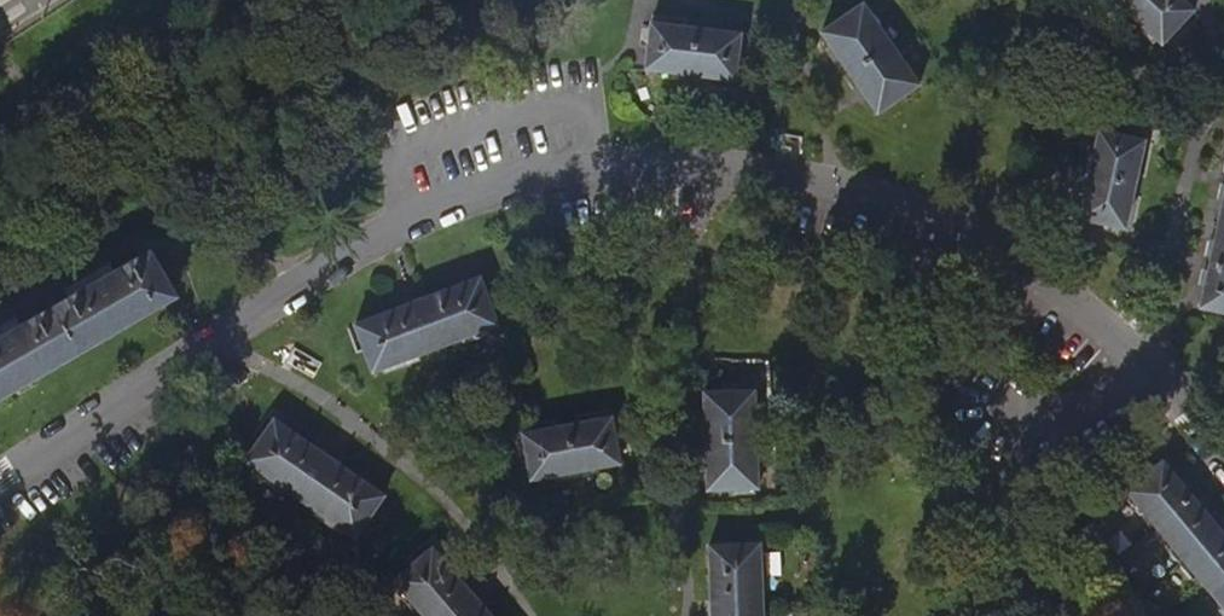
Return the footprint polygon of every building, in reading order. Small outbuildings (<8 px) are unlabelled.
[(1188,0),(1119,0),(1164,42),(1196,7),(1188,0)] [(920,84),(864,5),(824,33),(879,112),(920,84)] [(736,80),(742,34),(654,23),(648,69),(736,80)] [(1126,227),(1146,140),(1102,130),(1082,217),(1126,227)] [(1202,307),(1223,312),(1223,208),(1202,307)] [(178,295),(152,252),(0,340),(0,398),(178,295)] [(374,369),(498,322),(480,277),(357,324),(374,369)] [(757,489),(755,392),(707,393),(709,489),(757,489)] [(621,463),(613,418),(526,433),(534,477),(621,463)] [(384,495),(275,420),(247,460),(356,535),(384,495)] [(1163,463),(1129,492),(1223,605),(1223,534),(1163,463)] [(761,544),(712,546),(715,615),(764,615),(761,544)] [(435,548),(398,580),(429,615),(493,615),(435,548)]
